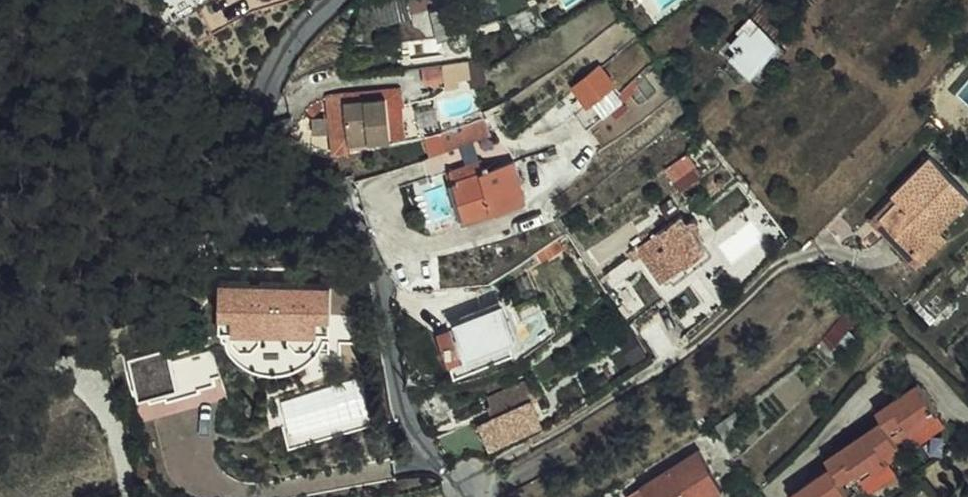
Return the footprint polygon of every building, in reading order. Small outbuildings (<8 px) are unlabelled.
[(788,41),(786,40),(761,18),(728,54),(737,62),(743,56),(760,71),(788,41)] [(625,58),(601,73),(610,88),(634,73),(625,58)] [(481,79),(478,61),(452,68),(457,91),(471,88),(470,82),(481,79)] [(631,79),(594,103),(605,120),(643,97),(631,79)] [(417,126),(432,123),(426,96),(411,100),(417,126)] [(417,126),(411,100),(354,111),(364,154),(368,154),(369,164),(386,161),(385,151),(410,145),(436,140),(432,123),(417,126)] [(489,117),(447,134),(454,152),(497,135),(489,117)] [(410,145),(385,151),(386,161),(411,156),(410,145)] [(925,250),(948,224),(967,201),(967,181),(936,153),(907,185),(913,190),(905,199),(890,217),(925,250)] [(693,154),(668,164),(678,188),(703,178),(693,154)] [(490,167),(487,155),(460,169),(476,218),(536,195),(524,156),(490,167)] [(907,185),(899,194),(905,199),(913,190),(907,185)] [(683,207),(691,201),(685,192),(677,199),(683,207)] [(955,230),(948,224),(925,250),(890,217),(905,199),(899,194),(879,217),(926,261),(955,230)] [(689,214),(663,235),(669,243),(663,247),(686,277),(718,253),(695,223),(689,214)] [(657,239),(663,247),(669,243),(663,235),(657,239)] [(217,279),(217,284),(217,310),(230,310),(230,317),(242,317),(317,318),(317,310),(329,310),(330,278),(233,278),(217,279)] [(355,313),(354,281),(333,282),(334,314),(355,313)] [(218,325),(242,327),(283,328),(329,327),(329,310),(317,310),(317,318),(242,317),(230,317),(230,310),(217,310),(218,325)] [(508,313),(474,327),(483,352),(518,338),(508,313)] [(154,348),(151,340),(148,333),(147,328),(114,336),(106,338),(101,339),(103,344),(106,359),(154,348)] [(148,410),(211,410),(210,379),(148,379),(148,410)] [(874,407),(880,416),(896,438),(909,428),(935,408),(913,379),(874,407)] [(537,418),(531,403),(525,392),(521,383),(489,399),(492,406),(488,408),(500,434),(537,418)] [(533,389),(525,392),(531,403),(538,401),(533,389)] [(418,410),(430,429),(447,419),(436,400),(418,410)] [(500,434),(488,408),(474,414),(490,450),(505,444),(500,434)] [(916,436),(942,417),(935,408),(909,428),(916,436)] [(842,445),(859,467),(865,476),(890,457),(903,447),(896,438),(880,416),(842,445)] [(505,444),(542,427),(537,418),(500,434),(505,444)] [(825,457),(832,465),(842,480),(859,467),(842,445),(825,457)] [(717,488),(741,472),(725,447),(670,484),(679,496),(689,496),(707,486),(711,492),(717,488)] [(897,465),(890,457),(865,476),(871,484),(897,465)] [(832,465),(794,493),(797,496),(852,496),(854,496),(842,480),(832,465)] [(741,472),(717,488),(723,496),(729,496),(749,484),(741,472)]
